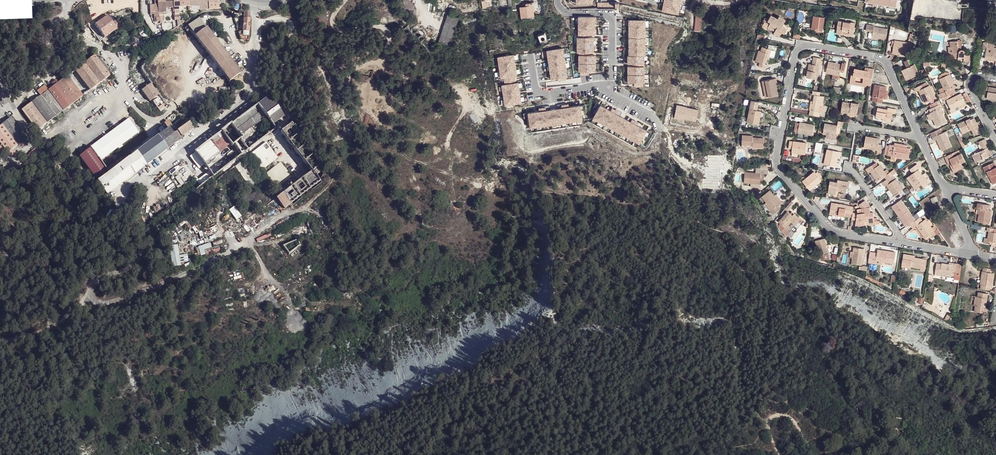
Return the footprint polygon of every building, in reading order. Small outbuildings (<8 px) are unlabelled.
[(173,0),(153,0),(154,5),(155,19),(155,22),(159,22),(159,13),(166,12),(166,8),(172,8),(173,12),(174,12),(173,0)] [(190,10),(189,0),(173,0),(174,12),(174,16),(179,15),(179,11),(183,11),(182,6),(188,6),(188,10),(190,10)] [(209,9),(221,8),(221,6),(219,6),(219,3),(224,4),(224,0),(208,0),(209,9)] [(403,0),(409,23),(416,18),(414,10),(413,11),(411,0),(403,0)] [(962,19),(964,0),(937,0),(937,2),(946,3),(945,17),(962,19)] [(534,16),(532,3),(525,3),(526,6),(520,7),(520,10),(521,18),(534,16)] [(113,32),(120,27),(115,20),(112,22),(105,13),(97,18),(99,21),(94,25),(104,38),(101,40),(103,44),(109,40),(108,39),(115,35),(113,32)] [(449,47),(458,18),(448,14),(438,43),(449,47)] [(782,23),(784,19),(779,16),(777,19),(771,15),(767,21),(770,22),(768,27),(775,31),(774,33),(780,36),(782,32),(784,34),(787,29),(782,26),(783,23),(782,23)] [(596,16),(578,16),(579,34),(595,34),(596,34),(596,28),(595,28),(594,21),(596,21),(596,16)] [(812,29),(816,30),(818,30),(818,32),(820,32),(821,31),(823,31),(825,18),(814,16),(812,29)] [(198,18),(188,26),(189,28),(229,82),(240,73),(198,18)] [(646,55),(645,19),(629,19),(628,19),(628,25),(629,25),(629,32),(628,32),(628,42),(629,42),(629,49),(628,49),(628,55),(628,63),(644,63),(644,55),(646,55)] [(837,34),(842,34),(842,33),(849,34),(849,35),(853,36),(855,23),(850,22),(850,23),(838,21),(837,34)] [(886,39),(887,29),(873,27),(874,26),(866,25),(865,31),(872,32),(872,38),(878,38),(886,39)] [(594,36),(577,36),(577,52),(593,52),(594,36)] [(908,43),(895,41),(892,53),(898,54),(898,52),(906,53),(908,43)] [(956,60),(958,60),(959,58),(964,59),(964,61),(969,62),(970,53),(966,53),(965,51),(964,50),(963,50),(961,50),(960,51),(959,52),(958,41),(950,41),(950,47),(953,47),(954,51),(954,53),(953,53),(954,58),(955,59),(956,60)] [(136,51),(141,48),(137,43),(132,46),(136,51)] [(983,43),(982,49),(986,50),(985,58),(995,60),(995,48),(987,46),(988,43),(983,43)] [(563,47),(547,49),(551,78),(567,76),(563,47)] [(767,56),(769,56),(771,49),(762,47),(761,51),(759,51),(755,61),(760,62),(759,66),(766,68),(767,64),(765,64),(766,61),(767,56)] [(500,76),(504,76),(505,83),(502,84),(505,105),(521,102),(518,81),(516,82),(514,74),(517,74),(514,53),(497,55),(500,76)] [(595,54),(579,54),(579,71),(595,71),(595,54)] [(90,91),(109,76),(105,71),(108,69),(100,59),(98,61),(94,55),(74,70),(90,91)] [(821,58),(814,56),(812,64),(809,63),(807,77),(818,78),(821,58)] [(846,64),(842,63),(842,65),(828,62),(826,73),(840,75),(841,70),(845,70),(846,64)] [(644,65),(628,65),(628,82),(644,82),(644,65)] [(905,77),(904,77),(906,80),(917,76),(916,73),(918,72),(915,65),(902,70),(905,77)] [(871,86),(874,69),(870,68),(869,71),(865,70),(855,68),(853,75),(851,75),(850,81),(855,82),(857,76),(864,78),(863,82),(867,83),(867,85),(871,86)] [(949,95),(950,95),(950,94),(948,90),(953,88),(955,87),(949,74),(940,79),(945,91),(940,93),(943,98),(947,96),(949,95)] [(64,114),(70,110),(68,107),(83,96),(67,76),(47,90),(44,86),(37,91),(40,96),(21,110),(37,130),(56,116),(55,116),(62,111),(64,114)] [(762,81),(763,87),(766,86),(768,97),(777,95),(774,78),(762,81)] [(150,101),(159,94),(152,83),(142,90),(150,101)] [(875,85),(872,101),(882,103),(883,99),(885,99),(887,92),(886,92),(886,87),(875,85)] [(921,85),(914,88),(916,92),(919,90),(925,103),(935,98),(929,86),(923,88),(921,85)] [(987,95),(991,96),(991,98),(995,99),(995,88),(985,86),(983,95),(987,95)] [(820,92),(819,92),(813,90),(813,94),(815,94),(814,101),(814,104),(811,103),(810,110),(811,110),(810,115),(820,117),(820,112),(819,112),(820,105),(823,105),(824,96),(820,95),(820,92)] [(256,101),(273,122),(284,114),(267,92),(256,101)] [(961,94),(947,101),(951,109),(949,110),(951,114),(967,106),(961,94)] [(757,110),(759,101),(751,100),(750,108),(751,108),(748,122),(758,124),(761,111),(757,110)] [(946,122),(936,101),(929,104),(931,108),(934,107),(936,110),(933,111),(930,112),(931,116),(929,117),(931,123),(934,122),(936,127),(946,122)] [(852,103),(843,102),(841,112),(850,113),(850,115),(857,116),(859,104),(852,102),(852,103)] [(528,112),(530,127),(582,120),(580,105),(568,107),(568,104),(564,104),(564,103),(557,104),(557,105),(558,108),(550,109),(549,106),(549,105),(542,106),(542,107),(539,108),(539,111),(528,112)] [(627,119),(620,115),(621,113),(622,112),(615,108),(615,109),(612,107),(610,110),(600,105),(593,118),(639,143),(646,130),(636,124),(638,122),(634,120),(635,120),(628,116),(628,117),(627,119)] [(876,116),(883,118),(886,118),(886,120),(885,121),(892,122),(893,113),(895,114),(896,109),(888,108),(888,109),(878,107),(876,116)] [(241,117),(235,121),(244,132),(249,128),(241,117)] [(9,155),(14,152),(12,149),(26,139),(11,118),(0,126),(0,143),(9,155)] [(963,123),(962,122),(957,124),(961,131),(970,127),(972,129),(974,134),(980,132),(977,125),(975,122),(976,122),(974,118),(970,120),(970,118),(966,120),(966,122),(963,123)] [(129,120),(92,147),(102,160),(139,133),(129,120)] [(843,128),(844,122),(839,121),(838,125),(825,123),(823,133),(836,136),(836,133),(837,127),(840,127),(843,128)] [(814,125),(800,122),(798,133),(813,135),(814,125)] [(167,148),(182,137),(177,131),(173,133),(169,127),(158,135),(167,148)] [(940,129),(930,133),(934,141),(937,140),(938,139),(939,141),(938,141),(942,151),(951,147),(947,138),(944,132),(942,133),(940,129)] [(230,143),(221,132),(210,140),(219,151),(230,143)] [(752,136),(742,135),(741,143),(752,143),(752,146),(763,147),(763,138),(753,137),(752,136)] [(879,139),(866,137),(864,147),(877,149),(877,154),(881,155),(882,145),(878,144),(879,139)] [(982,150),(975,153),(978,161),(992,155),(991,151),(990,151),(989,148),(989,147),(985,139),(979,142),(982,150)] [(260,170),(278,157),(265,140),(248,153),(260,170)] [(807,143),(789,141),(788,148),(792,148),(792,151),(805,153),(807,143)] [(889,147),(886,146),(884,155),(888,155),(891,156),(896,157),(908,159),(910,148),(905,147),(894,145),(889,144),(889,147)] [(94,178),(106,194),(146,164),(136,152),(109,172),(90,148),(79,156),(94,177),(94,178)] [(188,155),(193,162),(190,163),(195,170),(199,167),(201,170),(207,167),(195,150),(188,155)] [(839,152),(827,150),(824,164),(838,167),(839,163),(836,162),(839,152)] [(954,157),(952,153),(944,157),(946,162),(949,161),(950,165),(952,169),(961,165),(961,164),(965,162),(961,154),(954,157)] [(989,175),(990,175),(994,183),(995,182),(995,167),(994,162),(983,167),(986,172),(987,172),(989,175)] [(888,178),(893,175),(891,172),(887,175),(880,164),(877,166),(876,167),(874,165),(866,170),(868,172),(870,171),(877,181),(884,177),(886,180),(888,178)] [(928,184),(922,175),(919,170),(920,168),(917,164),(910,170),(913,174),(907,178),(915,189),(921,184),(923,187),(928,184)] [(766,169),(760,168),(756,168),(756,173),(745,172),(744,183),(760,184),(760,181),(761,173),(763,173),(768,174),(768,169),(766,169)] [(284,191),(290,200),(318,179),(311,169),(290,184),(291,186),(284,191)] [(814,171),(802,181),(809,189),(821,180),(820,179),(821,178),(816,172),(815,173),(814,171)] [(875,183),(877,181),(870,171),(868,172),(875,183)] [(888,178),(886,180),(882,182),(885,187),(887,185),(894,195),(903,189),(896,179),(891,182),(888,178)] [(835,194),(836,190),(837,189),(842,190),(841,191),(846,192),(847,187),(849,187),(850,183),(838,180),(837,182),(830,181),(828,193),(835,194)] [(282,206),(289,202),(281,189),(274,194),(282,206)] [(761,197),(766,203),(772,210),(771,211),(773,214),(780,209),(777,206),(780,203),(774,196),(770,190),(761,197)] [(776,194),(774,196),(780,203),(782,202),(776,194)] [(864,200),(858,205),(861,208),(862,213),(857,214),(856,225),(863,223),(867,222),(868,225),(874,223),(874,224),(879,223),(879,220),(877,220),(877,218),(874,218),(873,212),(871,212),(869,207),(866,208),(866,206),(868,205),(864,200)] [(901,200),(892,206),(907,226),(915,220),(901,200)] [(852,215),(854,207),(831,203),(829,214),(844,216),(845,213),(852,215)] [(977,208),(978,209),(980,209),(979,214),(978,222),(989,224),(991,210),(989,210),(990,205),(978,203),(977,208)] [(236,220),(241,216),(233,207),(229,210),(236,220)] [(788,210),(785,208),(781,214),(784,217),(778,223),(786,229),(789,226),(788,226),(791,222),(793,224),(799,218),(794,215),(793,216),(790,214),(788,212),(788,210)] [(920,217),(910,224),(913,228),(916,226),(925,238),(928,236),(931,233),(932,235),(933,236),(936,234),(934,231),(934,232),(925,219),(923,221),(920,217)] [(790,227),(793,224),(791,222),(788,226),(789,226),(786,229),(783,232),(786,238),(790,233),(788,230),(790,227)] [(992,228),(987,227),(986,231),(989,231),(988,238),(987,244),(992,244),(995,245),(995,232),(995,229),(992,228)] [(826,246),(827,246),(825,239),(814,241),(818,259),(819,258),(821,262),(829,260),(827,254),(826,246)] [(218,244),(211,246),(209,242),(197,246),(200,255),(206,253),(207,255),(220,250),(218,244)] [(170,265),(180,265),(180,261),(187,261),(187,253),(178,254),(177,243),(168,244),(170,265)] [(864,249),(854,247),(853,256),(852,264),(861,266),(864,249)] [(874,252),(870,252),(869,259),(868,262),(868,263),(875,264),(881,264),(881,261),(894,263),(895,253),(878,250),(877,253),(877,256),(873,256),(874,252)] [(904,254),(902,265),(911,266),(911,267),(921,268),(921,270),(925,271),(927,259),(915,258),(915,259),(912,259),(913,255),(904,254)] [(959,280),(962,264),(957,263),(957,264),(956,266),(950,264),(942,263),(942,264),(937,263),(935,275),(940,276),(940,274),(955,276),(955,279),(959,280)] [(981,285),(980,289),(989,290),(990,286),(991,286),(993,273),(990,272),(991,269),(983,267),(980,285),(981,285)] [(880,287),(883,283),(866,274),(864,278),(880,287)] [(985,300),(987,300),(988,294),(978,292),(978,297),(976,296),(974,305),(975,305),(974,312),(980,313),(981,310),(987,312),(988,307),(984,307),(985,303),(985,300)]
